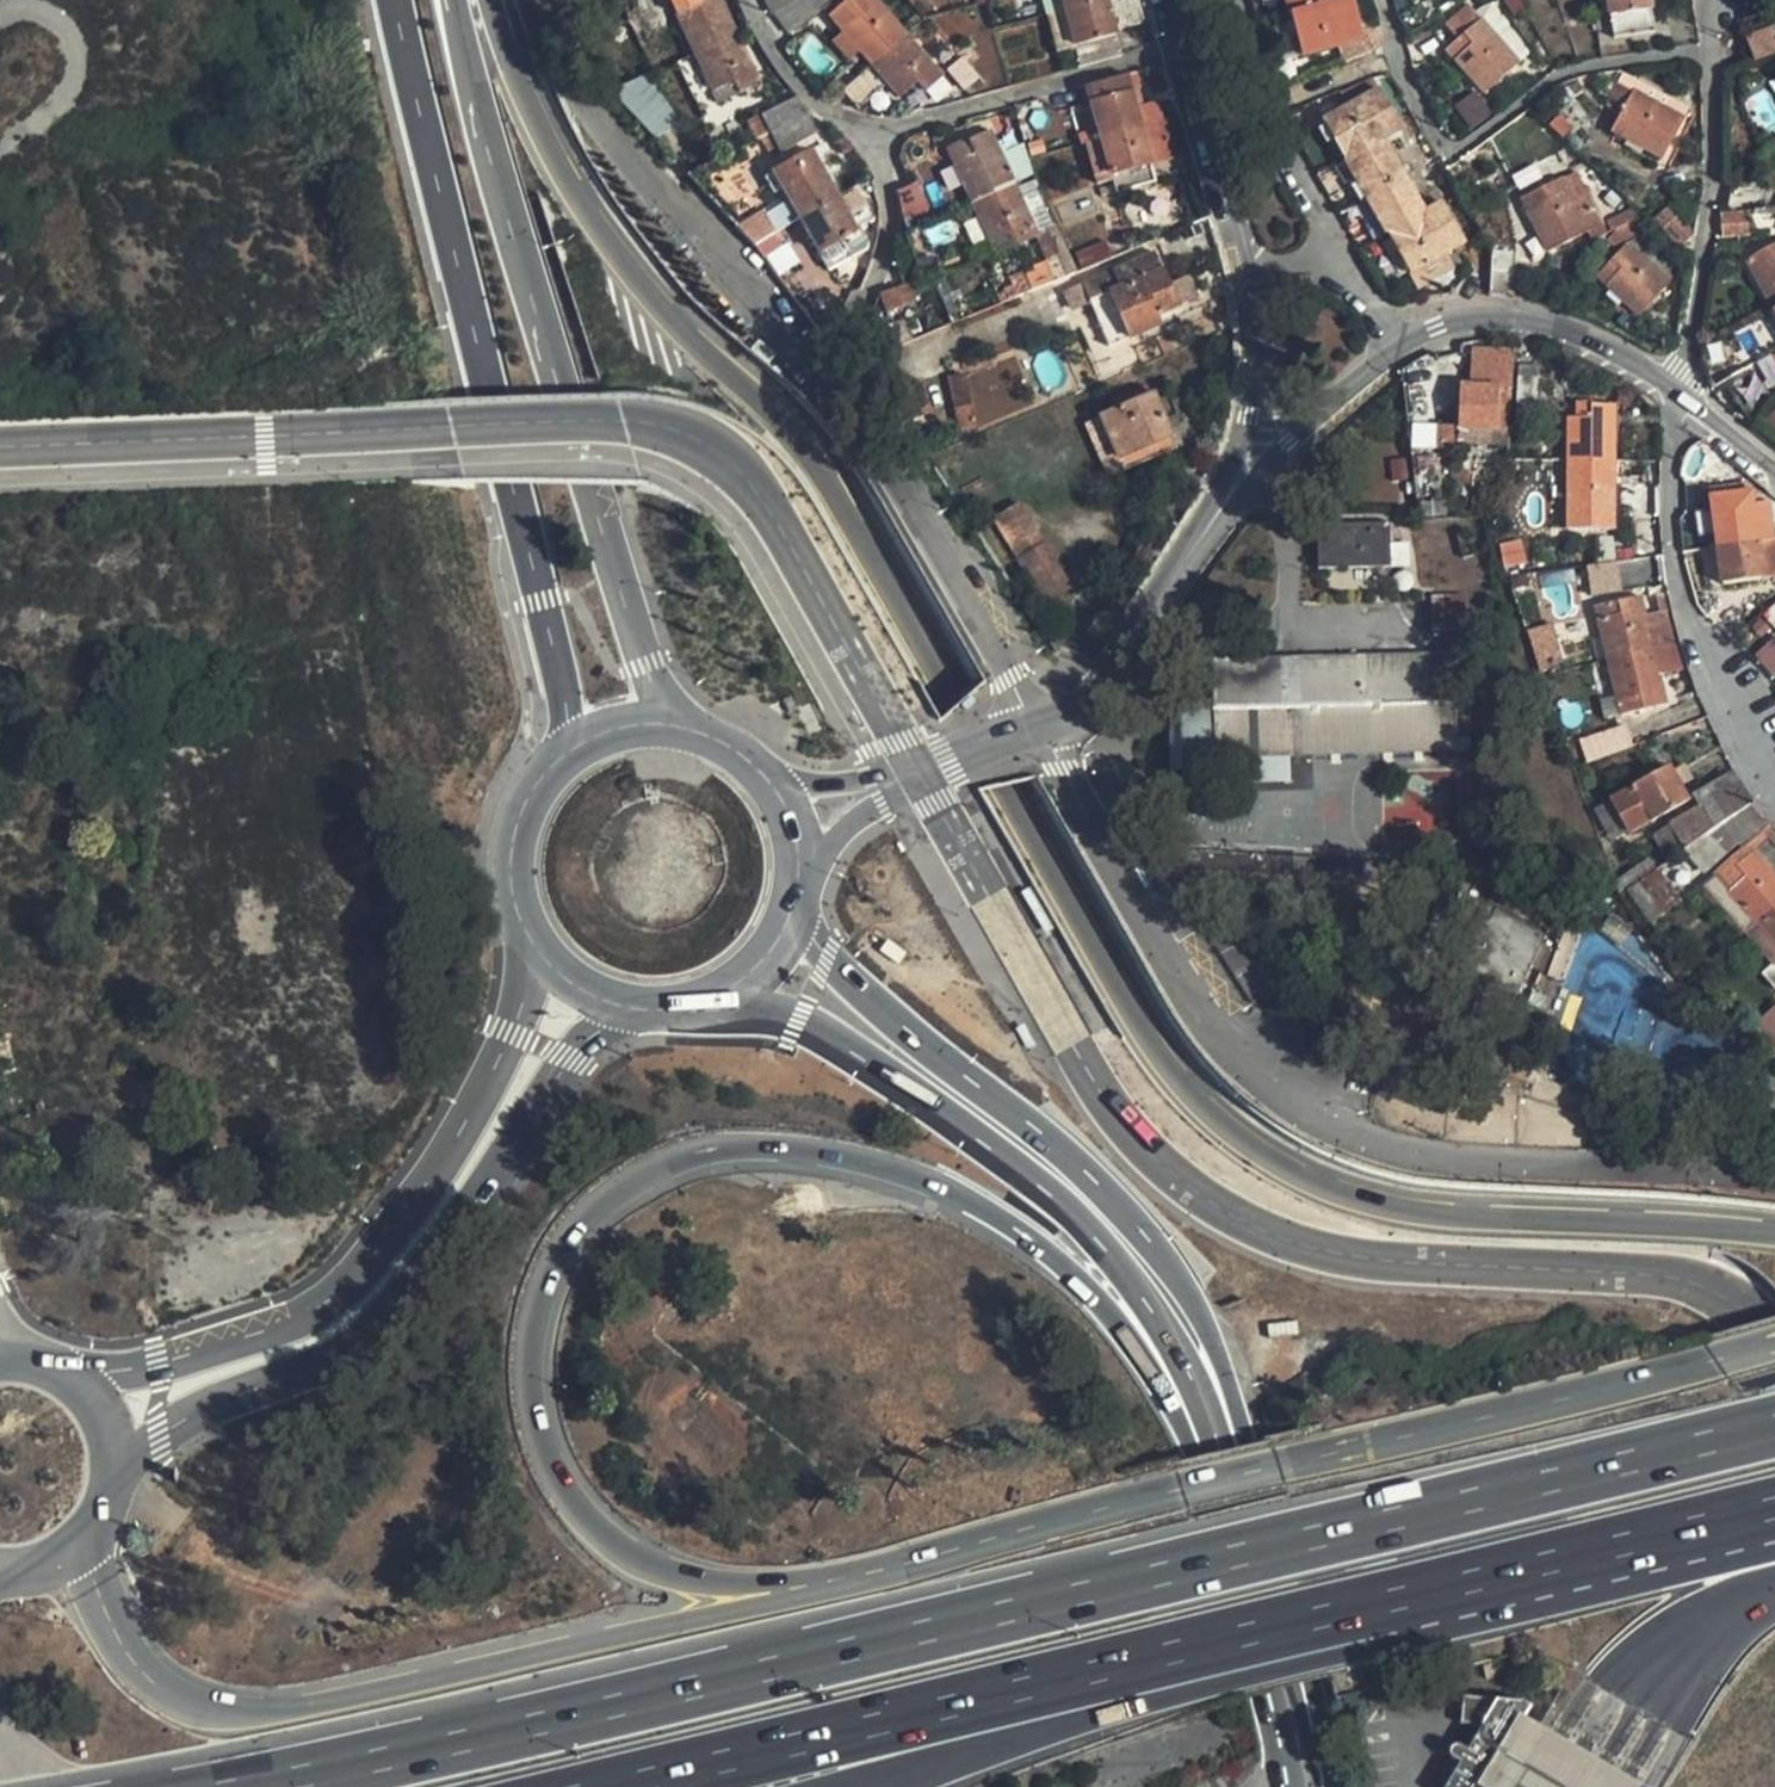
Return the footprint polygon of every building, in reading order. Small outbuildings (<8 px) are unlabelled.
[(734,32),(719,0),(693,0),(696,6),(674,16),(691,52),(734,32)] [(769,14),(769,13),(793,0),(763,0),(769,14)] [(769,13),(783,33),(828,0),(793,0),(769,13)] [(824,18),(838,33),(856,54),(866,65),(902,32),(872,0),(840,0),(824,18)] [(1063,13),(1059,0),(1037,0),(1043,19),(1063,13)] [(1099,0),(1059,0),(1063,13),(1100,2),(1099,0)] [(1134,0),(1107,0),(1100,2),(1104,16),(1114,15),(1118,30),(1140,24),(1134,0)] [(1286,16),(1327,4),(1326,0),(1281,0),(1286,16)] [(1300,60),(1350,46),(1361,43),(1360,38),(1348,0),(1345,0),(1327,4),(1286,16),(1300,60)] [(1407,35),(1440,16),(1429,0),(1428,0),(1396,17),(1407,35)] [(1610,17),(1650,10),(1649,0),(1606,0),(1610,17)] [(1104,16),(1100,2),(1063,13),(1074,47),(1111,37),(1109,32),(1104,16)] [(1492,4),(1479,17),(1483,21),(1518,63),(1533,52),(1492,4)] [(1466,36),(1483,21),(1479,17),(1469,5),(1445,25),(1459,40),(1460,41),(1466,36)] [(1653,29),(1650,10),(1610,17),(1612,37),(1653,29)] [(1063,13),(1043,19),(1053,53),(1074,47),(1063,13)] [(1104,16),(1109,32),(1118,30),(1114,15),(1104,16)] [(1518,63),(1483,21),(1466,36),(1472,44),(1455,59),(1484,94),(1518,63)] [(1770,26),(1749,35),(1760,64),(1774,58),(1774,39),(1770,26)] [(691,52),(710,92),(731,82),(737,95),(758,85),(734,32),(691,52)] [(939,71),(902,32),(866,65),(882,82),(896,96),(912,81),(920,89),(939,71)] [(856,54),(838,33),(829,40),(848,62),(856,54)] [(1350,46),(1354,61),(1370,55),(1376,50),(1380,40),(1379,34),(1360,38),(1361,43),(1350,46)] [(1455,59),(1472,44),(1466,36),(1460,41),(1459,40),(1448,51),(1455,59)] [(1078,67),(1115,56),(1111,37),(1074,47),(1078,67)] [(978,77),(963,57),(949,69),(965,89),(978,77)] [(857,104),(882,82),(866,65),(840,86),(857,104)] [(1616,86),(1682,120),(1689,106),(1623,72),(1616,86)] [(615,101),(662,135),(681,110),(634,75),(615,101)] [(1083,88),(1090,110),(1126,97),(1121,79),(1083,88)] [(715,107),(737,95),(731,82),(710,92),(715,107)] [(1340,95),(1349,112),(1380,93),(1373,82),(1340,95)] [(1661,159),(1682,120),(1616,86),(1607,101),(1620,108),(1632,115),(1620,137),(1661,159)] [(1473,90),(1454,106),(1472,128),(1491,112),(1473,90)] [(1325,125),(1347,163),(1384,141),(1401,130),(1380,93),(1349,112),(1325,125)] [(755,113),(765,130),(802,110),(793,94),(755,113)] [(1090,110),(1099,140),(1137,128),(1126,97),(1090,110)] [(1632,115),(1620,108),(1608,130),(1620,137),(1632,115)] [(816,131),(803,110),(802,110),(765,130),(777,153),(816,131)] [(1547,124),(1561,137),(1571,126),(1557,114),(1547,124)] [(1160,121),(1137,128),(1148,164),(1171,157),(1160,121)] [(1148,164),(1137,128),(1099,140),(1110,175),(1117,173),(1148,164)] [(946,150),(970,200),(1012,180),(1000,155),(988,132),(946,150)] [(1095,180),(1110,175),(1099,140),(1084,144),(1095,180)] [(1347,163),(1370,201),(1406,180),(1384,141),(1347,163)] [(1022,145),(1000,155),(1012,180),(1031,171),(1027,161),(1022,145)] [(1154,183),(1148,164),(1117,173),(1124,193),(1154,183)] [(834,198),(816,167),(783,185),(790,196),(802,216),(834,198)] [(1072,255),(1031,171),(1012,180),(1035,230),(1060,280),(1080,271),(1072,255)] [(1589,234),(1603,227),(1599,221),(1575,176),(1562,183),(1589,234)] [(1012,180),(970,200),(990,241),(1012,230),(1016,239),(1035,230),(1012,180)] [(1370,201),(1390,236),(1427,215),(1406,180),(1370,201)] [(913,181),(896,189),(897,233),(930,218),(913,181)] [(1548,254),(1589,234),(1562,183),(1541,194),(1547,206),(1529,215),(1548,254)] [(860,184),(834,198),(851,229),(820,247),(829,266),(855,252),(851,245),(862,238),(856,226),(877,215),(860,184)] [(1547,206),(1541,194),(1524,204),(1529,215),(1547,206)] [(738,223),(756,241),(802,216),(790,196),(738,223)] [(834,198),(802,216),(820,247),(851,229),(834,198)] [(1427,215),(1390,236),(1413,274),(1428,266),(1443,258),(1452,252),(1468,244),(1445,205),(1427,215)] [(1603,227),(1607,233),(1622,226),(1640,216),(1629,206),(1599,221),(1603,227)] [(1745,212),(1747,233),(1762,231),(1760,210),(1745,212)] [(1722,213),(1719,236),(1747,233),(1745,212),(1722,213)] [(1660,224),(1668,231),(1674,224),(1666,216),(1660,224)] [(1694,240),(1674,224),(1668,231),(1662,239),(1682,256),(1694,240)] [(1608,243),(1620,253),(1625,246),(1633,235),(1622,226),(1608,243)] [(1633,235),(1625,246),(1670,282),(1678,272),(1633,235)] [(771,261),(789,250),(777,236),(761,247),(771,261)] [(1098,244),(1072,255),(1080,271),(1105,260),(1098,244)] [(1670,282),(1625,246),(1620,253),(1608,266),(1618,275),(1605,289),(1639,319),(1670,282)] [(781,275),(799,263),(789,250),(771,261),(781,275)] [(1768,254),(1772,262),(1752,275),(1773,311),(1774,309),(1774,250),(1768,254)] [(1092,283),(1099,300),(1112,295),(1166,270),(1159,254),(1092,283)] [(1747,267),(1752,275),(1772,262),(1768,254),(1747,267)] [(1514,256),(1492,255),(1490,295),(1512,295),(1514,256)] [(1443,258),(1428,266),(1440,286),(1454,278),(1443,258)] [(1608,266),(1595,282),(1605,289),(1618,275),(1608,266)] [(1112,295),(1128,331),(1155,319),(1182,306),(1166,270),(1112,295)] [(930,287),(938,304),(949,300),(942,281),(930,287)] [(1119,345),(1132,339),(1128,331),(1112,295),(1099,300),(1119,345)] [(895,313),(908,342),(924,335),(911,306),(895,313)] [(1159,326),(1155,319),(1128,331),(1132,339),(1159,326)] [(943,381),(963,432),(1035,404),(1015,353),(943,381)] [(1482,364),(1482,391),(1496,391),(1513,392),(1513,365),(1482,364)] [(1736,402),(1750,411),(1758,397),(1743,389),(1736,402)] [(1457,432),(1495,432),(1496,391),(1482,391),(1460,392),(1457,432)] [(1513,392),(1496,391),(1495,432),(1511,435),(1513,392)] [(1150,395),(1099,417),(1117,457),(1168,435),(1150,395)] [(1529,406),(1518,406),(1517,422),(1529,422),(1529,406)] [(1572,464),(1615,463),(1614,406),(1591,409),(1591,425),(1578,426),(1572,426),(1572,464)] [(1579,407),(1578,426),(1591,425),(1591,409),(1590,406),(1579,407)] [(1330,449),(1318,448),(1314,461),(1325,464),(1330,449)] [(1615,517),(1615,463),(1572,464),(1573,518),(1615,517)] [(1716,510),(1721,547),(1774,538),(1769,503),(1716,510)] [(997,521),(1017,556),(1021,554),(1041,542),(1021,508),(997,521)] [(1707,549),(1721,547),(1716,510),(1702,511),(1707,549)] [(1633,540),(1634,553),(1659,551),(1657,518),(1631,520),(1633,540)] [(1395,567),(1394,525),(1319,530),(1320,571),(1395,567)] [(1774,538),(1721,547),(1707,549),(1712,586),(1774,577),(1774,538)] [(1622,559),(1634,558),(1634,553),(1633,540),(1620,540),(1622,559)] [(1041,542),(1021,554),(1042,589),(1061,578),(1041,542)] [(1591,592),(1646,583),(1642,557),(1587,566),(1591,592)] [(1432,594),(1434,632),(1464,631),(1463,593),(1432,594)] [(1680,647),(1671,609),(1654,613),(1656,625),(1638,628),(1631,599),(1614,602),(1617,615),(1592,621),(1602,664),(1644,654),(1680,647)] [(1617,615),(1614,602),(1589,608),(1592,621),(1617,615)] [(1558,650),(1550,625),(1529,631),(1536,656),(1558,650)] [(1754,654),(1772,674),(1774,672),(1774,636),(1754,654)] [(1644,654),(1649,680),(1689,671),(1680,647),(1644,654)] [(1562,668),(1558,650),(1536,656),(1540,674),(1562,668)] [(1215,663),(1219,757),(1461,749),(1456,654),(1215,663)] [(1644,654),(1602,664),(1611,704),(1633,699),(1636,711),(1655,708),(1649,680),(1644,654)] [(1633,699),(1611,704),(1614,716),(1636,711),(1633,699)] [(1583,763),(1633,745),(1623,721),(1576,738),(1583,763)] [(1618,821),(1628,838),(1688,804),(1679,788),(1673,776),(1670,771),(1608,803),(1618,821)] [(1697,799),(1704,809),(1741,786),(1736,774),(1697,799)] [(1669,830),(1684,852),(1690,848),(1751,806),(1741,786),(1704,809),(1669,830)] [(1618,821),(1608,803),(1593,811),(1603,829),(1618,821)] [(1772,829),(1751,806),(1690,848),(1711,872),(1743,843),(1747,847),(1772,829)] [(1666,864),(1684,852),(1669,830),(1651,841),(1666,864)] [(1711,872),(1716,878),(1724,871),(1729,876),(1752,857),(1754,856),(1747,847),(1743,843),(1711,872)] [(1770,844),(1754,856),(1752,857),(1774,884),(1774,850),(1770,844)] [(1752,857),(1729,876),(1724,871),(1716,878),(1707,886),(1720,902),(1744,933),(1774,908),(1774,884),(1752,857)] [(1666,864),(1635,885),(1659,918),(1689,897),(1666,864)] [(1453,967),(1513,997),(1528,966),(1538,971),(1549,948),(1539,944),(1545,932),(1528,924),(1537,908),(1515,896),(1507,913),(1496,908),(1487,924),(1477,919),(1453,967)] [(1744,933),(1772,965),(1774,962),(1774,908),(1744,933)] [(1749,1025),(1767,1043),(1774,1034),(1774,1006),(1772,1003),(1749,1025)] [(1481,1786),(1632,1786),(1586,1757),(1496,1700),(1484,1719),(1500,1729),(1468,1779),(1481,1786)] [(1419,1774),(1438,1786),(1465,1786),(1468,1779),(1500,1729),(1484,1719),(1459,1704),(1449,1724),(1447,1723),(1443,1723),(1439,1724),(1435,1726),(1431,1732),(1431,1736),(1431,1740),(1437,1744),(1419,1774)]
